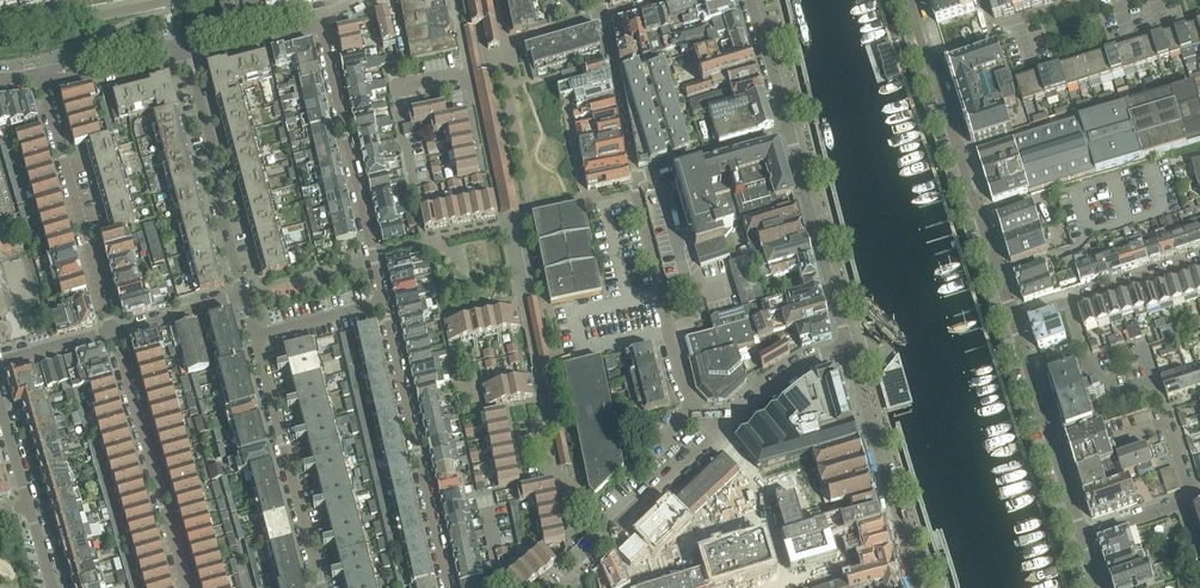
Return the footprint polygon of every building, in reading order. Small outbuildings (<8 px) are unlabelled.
[(5,10),(18,8),(18,7),(17,0),(3,0),(5,10)] [(35,4),(35,0),(19,0),(20,7),(21,8),(35,6),(35,4)] [(267,12),(264,0),(218,0),(224,22),(245,17),(267,12)] [(267,12),(299,4),(298,0),(264,0),(267,12)] [(400,1),(412,60),(457,51),(447,0),(403,0),(400,1)] [(490,0),(467,0),(472,26),(483,24),(489,50),(500,47),(498,38),(490,0)] [(509,35),(537,29),(547,26),(547,22),(537,24),(532,0),(502,0),(509,35)] [(549,24),(554,23),(550,0),(545,0),(549,24)] [(669,21),(731,3),(730,0),(693,0),(665,8),(669,21)] [(963,15),(975,11),(972,0),(930,0),(937,23),(963,15)] [(994,19),(1056,0),(989,0),(994,19)] [(735,16),(731,3),(669,21),(673,33),(706,24),(708,25),(735,16)] [(654,11),(661,37),(665,51),(677,47),(673,33),(669,21),(665,8),(654,11)] [(396,46),(388,11),(375,14),(383,49),(383,46),(395,43),(395,46),(396,46)] [(665,51),(661,37),(654,11),(651,12),(641,15),(650,55),(665,51)] [(650,55),(641,15),(627,19),(631,38),(638,36),(643,57),(650,55)] [(682,54),(692,51),(742,35),(735,16),(708,25),(706,24),(673,33),(677,47),(680,46),(682,54)] [(356,21),(356,25),(357,25),(357,26),(373,22),(372,17),(356,21)] [(613,23),(617,47),(632,42),(631,38),(627,19),(613,23)] [(597,24),(536,42),(524,46),(534,81),(539,79),(537,72),(599,54),(601,61),(606,60),(605,52),(597,24)] [(1199,48),(1199,30),(1198,24),(1192,26),(1187,27),(1194,50),(1199,48)] [(363,50),(357,26),(357,25),(356,25),(336,30),(337,31),(334,32),(335,34),(337,33),(342,55),(363,50)] [(1175,31),(1182,54),(1194,50),(1187,27),(1181,29),(1175,31)] [(1163,34),(1170,57),(1182,54),(1175,31),(1169,33),(1163,34)] [(1152,39),(1159,61),(1170,57),(1163,34),(1158,36),(1158,37),(1152,39)] [(692,51),(698,70),(748,54),(742,35),(692,51)] [(1140,42),(1147,64),(1159,61),(1152,39),(1146,40),(1140,42)] [(291,46),(294,58),(315,54),(312,42),(291,46)] [(636,59),(632,42),(617,47),(620,64),(636,59)] [(1129,46),(1136,68),(1147,64),(1140,42),(1134,43),(1135,44),(1129,46)] [(890,44),(877,48),(888,82),(901,78),(890,44)] [(1117,49),(1124,72),(1136,68),(1129,46),(1123,48),(1122,47),(1117,49)] [(286,60),(283,48),(272,50),(275,63),(286,60)] [(1010,82),(1000,49),(950,64),(957,87),(958,87),(968,121),(975,144),(1012,132),(1005,109),(1017,106),(1014,95),(1016,94),(1013,81),(1010,82)] [(1105,53),(1112,75),(1124,72),(1117,49),(1111,51),(1105,53)] [(217,101),(227,138),(255,130),(245,92),(230,96),(229,92),(272,80),(265,51),(227,61),(207,66),(216,101),(217,101)] [(365,53),(340,59),(343,71),(369,65),(380,62),(379,57),(366,60),(365,53)] [(1093,56),(1100,79),(1112,75),(1105,53),(1099,55),(1099,54),(1093,56)] [(318,65),(315,54),(294,58),(297,70),(318,65)] [(698,70),(702,83),(753,66),(748,54),(698,70)] [(398,55),(383,58),(384,66),(399,62),(398,55)] [(639,168),(683,155),(700,150),(697,141),(691,143),(665,55),(620,68),(639,168)] [(1083,60),(1090,82),(1100,79),(1093,56),(1088,58),(1083,60)] [(380,62),(369,65),(370,71),(381,68),(381,67),(384,66),(383,58),(379,59),(380,62)] [(1072,63),(1079,86),(1090,82),(1083,60),(1077,62),(1077,61),(1072,63)] [(584,81),(588,80),(609,74),(607,63),(582,70),(584,81)] [(1061,67),(1068,89),(1079,86),(1072,63),(1066,65),(1061,67)] [(318,65),(297,70),(298,76),(292,78),(293,83),(299,81),(320,77),(318,65)] [(343,71),(346,82),(365,78),(363,72),(366,71),(366,72),(370,71),(369,65),(343,71)] [(753,66),(702,83),(686,88),(690,101),(721,91),(757,80),(753,67),(753,66)] [(1050,70),(1057,92),(1068,89),(1061,67),(1055,68),(1050,70)] [(561,73),(565,86),(581,81),(578,68),(561,73)] [(1039,73),(1046,96),(1057,92),(1050,70),(1044,71),(1044,72),(1039,73)] [(1028,76),(1035,99),(1046,96),(1039,73),(1034,75),(1028,76)] [(611,85),(609,74),(588,80),(590,85),(579,88),(578,83),(561,87),(559,77),(558,77),(558,78),(556,78),(560,99),(574,95),(611,85)] [(108,93),(115,122),(164,109),(165,113),(149,117),(159,156),(188,148),(178,111),(179,111),(170,76),(150,81),(150,82),(108,93)] [(346,82),(348,94),(375,88),(374,83),(373,83),(371,76),(365,78),(346,82)] [(1016,80),(1023,103),(1035,99),(1028,76),(1022,78),(1022,79),(1016,80)] [(323,89),(320,77),(299,81),(293,83),(289,84),(290,89),(293,88),(295,95),(323,89)] [(762,93),(757,80),(721,91),(725,104),(735,101),(762,93)] [(290,89),(289,84),(280,86),(282,98),(292,96),(290,89)] [(348,94),(351,105),(370,101),(375,100),(374,93),(386,91),(385,85),(375,88),(348,94)] [(613,96),(611,85),(574,95),(577,107),(613,96)] [(65,109),(91,102),(96,100),(92,87),(64,93),(61,97),(65,109)] [(1197,88),(1129,109),(1145,159),(1199,143),(1199,100),(1197,88)] [(323,89),(295,95),(292,96),(293,103),(304,100),(305,105),(326,100),(323,89)] [(735,101),(725,104),(709,109),(719,144),(773,128),(762,94),(762,93),(735,101)] [(28,97),(17,98),(24,122),(24,124),(38,120),(31,99),(28,97)] [(11,126),(24,122),(17,98),(3,99),(10,123),(11,126)] [(99,99),(110,137),(115,136),(104,98),(99,99)] [(10,123),(3,99),(0,99),(0,126),(10,123)] [(329,112),(326,100),(305,105),(307,117),(329,112)] [(573,112),(575,119),(616,109),(614,100),(573,112)] [(371,107),(370,101),(351,105),(353,117),(388,109),(387,103),(371,107)] [(91,102),(65,109),(68,121),(94,113),(91,102)] [(475,146),(472,146),(466,113),(446,117),(444,105),(412,111),(414,124),(403,126),(405,137),(424,133),(422,123),(434,120),(436,133),(448,130),(458,178),(478,174),(478,172),(480,172),(480,170),(477,170),(473,149),(476,148),(475,146)] [(577,130),(618,121),(616,109),(575,119),(577,130)] [(1129,109),(1081,122),(1097,173),(1145,159),(1129,109)] [(329,112),(307,117),(296,119),(297,122),(301,121),(302,123),(304,123),(305,129),(331,123),(329,112)] [(94,113),(68,121),(72,133),(98,125),(94,113)] [(354,119),(357,131),(388,124),(386,119),(375,122),(373,115),(354,119)] [(598,139),(620,133),(618,121),(577,130),(580,145),(597,140),(598,139)] [(1022,167),(1030,192),(1031,193),(1097,173),(1081,122),(1015,142),(1022,167)] [(334,135),(331,123),(305,129),(304,130),(307,141),(313,140),(334,135)] [(360,143),(379,139),(384,137),(382,131),(393,128),(392,123),(388,124),(357,131),(360,143)] [(98,125),(72,133),(75,145),(101,138),(98,125)] [(19,149),(20,149),(44,142),(40,129),(16,136),(19,149)] [(287,143),(283,129),(278,130),(282,145),(287,143)] [(255,130),(227,138),(237,176),(265,168),(255,130)] [(313,140),(307,141),(301,143),(302,149),(311,147),(310,145),(314,145),(315,151),(336,146),(334,135),(313,140)] [(115,136),(110,137),(102,140),(101,138),(75,145),(76,147),(86,144),(93,169),(122,161),(115,136)] [(599,141),(597,140),(580,145),(584,165),(625,158),(621,136),(599,141)] [(360,143),(362,154),(399,146),(397,141),(380,145),(379,139),(360,143)] [(17,205),(22,204),(3,140),(0,141),(0,146),(17,205)] [(426,141),(428,151),(436,150),(434,140),(426,141)] [(47,155),(44,142),(20,149),(24,161),(47,155)] [(1015,142),(987,150),(978,153),(986,178),(1022,167),(1015,142)] [(657,184),(657,186),(659,186),(659,184),(663,178),(672,175),(698,216),(695,248),(700,267),(729,259),(724,240),(739,221),(790,207),(796,205),(794,199),(793,200),(795,204),(788,206),(786,197),(793,195),(777,143),(661,178),(657,183),(657,184)] [(339,157),(336,146),(315,151),(304,154),(305,157),(308,156),(310,164),(318,162),(339,157)] [(362,154),(365,166),(384,161),(383,155),(389,153),(389,155),(390,154),(391,156),(400,153),(399,146),(362,154)] [(169,193),(198,186),(188,148),(159,156),(169,193)] [(27,174),(51,167),(47,155),(24,161),(23,161),(27,174)] [(339,157),(318,162),(310,164),(306,165),(308,171),(319,168),(320,173),(342,168),(339,157)] [(595,176),(603,175),(628,170),(625,158),(584,165),(586,178),(595,176)] [(394,159),(384,161),(365,166),(368,178),(391,173),(389,164),(395,163),(394,159)] [(93,169),(104,206),(132,198),(122,161),(93,169)] [(15,216),(0,163),(0,221),(15,217),(15,216)] [(431,165),(433,176),(440,174),(438,164),(431,165)] [(55,181),(51,167),(27,174),(30,187),(55,181)] [(1022,167),(986,178),(993,203),(1030,192),(1022,167)] [(265,168),(237,176),(243,200),(271,193),(265,168)] [(344,180),(342,168),(320,173),(314,175),(316,180),(318,180),(319,186),(323,185),(344,180)] [(628,170),(603,175),(595,176),(586,178),(589,191),(630,181),(628,170)] [(481,175),(471,178),(473,185),(483,183),(481,175)] [(368,180),(371,192),(390,188),(407,184),(406,180),(389,183),(388,176),(368,180)] [(344,180),(323,185),(326,197),(347,192),(344,180)] [(458,180),(448,182),(449,190),(459,188),(458,180)] [(58,194),(55,181),(30,187),(34,201),(58,194)] [(434,185),(424,187),(425,195),(435,193),(434,185)] [(176,218),(204,211),(198,186),(169,193),(176,218)] [(371,192),(374,204),(393,200),(390,188),(371,192)] [(349,203),(347,192),(326,197),(319,198),(320,203),(327,202),(328,208),(349,203)] [(271,193),(243,200),(253,238),(281,231),(271,193)] [(35,203),(39,216),(63,209),(59,196),(35,203)] [(476,221),(496,217),(498,216),(493,196),(421,211),(425,231),(426,231),(426,234),(429,233),(428,230),(450,226),(450,229),(453,228),(452,226),(474,221),(474,224),(477,223),(476,221)] [(140,223),(132,198),(104,206),(111,232),(140,223)] [(374,204),(376,216),(406,209),(405,204),(400,205),(398,198),(393,200),(374,204)] [(349,203),(328,208),(319,210),(321,216),(330,214),(331,219),(352,214),(349,203)] [(35,251),(26,219),(22,206),(18,208),(20,214),(31,253),(35,251)] [(602,294),(584,207),(533,218),(551,305),(602,294)] [(800,220),(797,207),(743,223),(747,236),(800,220)] [(998,219),(1005,242),(1042,230),(1035,207),(998,219)] [(376,216),(379,227),(398,223),(397,217),(405,215),(404,214),(411,212),(410,208),(406,209),(376,216)] [(67,222),(63,209),(39,216),(42,229),(67,222)] [(186,256),(214,249),(204,211),(176,218),(186,256)] [(355,225),(352,214),(331,219),(319,222),(321,228),(332,225),(333,230),(355,225)] [(745,237),(751,257),(763,254),(806,241),(800,220),(747,236),(745,237)] [(67,222),(42,229),(46,242),(70,235),(67,222)] [(406,238),(402,222),(398,223),(379,227),(383,243),(406,238)] [(144,226),(155,265),(165,262),(154,223),(144,226)] [(358,238),(355,225),(333,230),(324,232),(325,236),(328,235),(329,238),(335,236),(337,243),(358,238)] [(1199,230),(1199,227),(1189,230),(1190,233),(1185,234),(1191,250),(1199,247),(1199,232),(1199,230)] [(1049,253),(1042,230),(1005,242),(1012,264),(1049,253)] [(1177,254),(1172,239),(1170,230),(1156,235),(1158,243),(1163,259),(1177,254)] [(124,240),(122,231),(101,237),(105,251),(131,243),(132,243),(131,238),(124,240)] [(290,268),(281,231),(253,238),(263,276),(315,263),(315,262),(290,268)] [(1191,250),(1185,234),(1185,232),(1175,235),(1176,237),(1172,239),(1177,254),(1191,250)] [(46,242),(50,255),(74,248),(70,235),(46,242)] [(1150,263),(1145,247),(1142,238),(1128,242),(1131,252),(1136,267),(1150,263)] [(148,252),(144,240),(139,241),(143,254),(148,252)] [(763,254),(766,266),(767,269),(810,257),(806,241),(763,254)] [(1136,267),(1131,252),(1128,242),(1115,246),(1118,256),(1123,272),(1136,267)] [(131,243),(105,251),(109,263),(135,256),(131,243)] [(1163,259),(1158,243),(1145,247),(1150,263),(1163,259)] [(1123,272),(1118,256),(1115,246),(1109,248),(1111,252),(1107,256),(1108,259),(1104,260),(1109,276),(1123,272)] [(78,262),(74,248),(50,255),(54,269),(78,262)] [(180,298),(225,287),(225,286),(224,286),(214,249),(186,256),(195,294),(180,298)] [(1073,259),(1082,285),(1095,280),(1090,265),(1087,254),(1073,259)] [(136,256),(135,256),(109,263),(112,276),(136,269),(134,263),(137,262),(136,256)] [(387,262),(389,272),(420,266),(419,263),(417,264),(416,261),(410,262),(409,256),(387,262)] [(767,269),(766,266),(761,268),(765,280),(798,270),(803,288),(818,285),(816,279),(811,257),(810,257),(767,269)] [(751,284),(748,272),(744,259),(730,264),(744,307),(764,301),(759,282),(751,284)] [(1109,276),(1104,260),(1090,265),(1095,280),(1109,276)] [(420,266),(389,272),(394,296),(425,289),(424,286),(422,286),(422,284),(415,286),(414,278),(413,273),(422,270),(423,272),(430,270),(428,264),(420,266)] [(79,265),(50,273),(54,286),(58,284),(82,278),(79,265)] [(1021,290),(1051,280),(1056,279),(1051,265),(1016,276),(1021,290)] [(117,291),(144,284),(142,278),(141,279),(138,271),(113,278),(117,291)] [(1075,273),(1056,279),(1051,280),(1021,290),(1025,303),(1061,292),(1059,288),(1078,282),(1075,273)] [(1197,296),(1199,295),(1199,273),(1191,276),(1197,296)] [(1185,300),(1186,304),(1199,300),(1197,296),(1191,276),(1179,280),(1185,300)] [(86,291),(82,278),(58,284),(62,298),(86,291)] [(1166,284),(1172,304),(1173,303),(1175,309),(1186,305),(1184,300),(1185,300),(1179,280),(1166,284)] [(144,284),(117,291),(120,304),(141,298),(139,290),(145,288),(144,284)] [(1174,308),(1172,304),(1166,284),(1154,288),(1160,307),(1162,312),(1174,308)] [(760,305),(751,308),(755,321),(781,313),(822,300),(818,288),(818,287),(760,305)] [(418,296),(430,293),(429,288),(425,289),(394,296),(400,319),(430,312),(430,309),(427,310),(426,302),(419,303),(418,296)] [(1154,288),(1142,292),(1147,308),(1147,309),(1148,311),(1150,317),(1161,313),(1160,307),(1154,288)] [(1142,289),(1128,293),(1135,312),(1136,318),(1149,314),(1148,311),(1147,309),(1147,308),(1142,292),(1142,289)] [(48,302),(50,309),(51,315),(64,311),(70,333),(93,326),(95,322),(86,291),(62,298),(48,302)] [(160,293),(148,296),(141,298),(120,304),(123,316),(127,317),(164,307),(160,293)] [(684,293),(671,297),(670,297),(673,309),(687,306),(684,293)] [(1116,297),(1122,316),(1135,312),(1128,293),(1116,297)] [(1110,320),(1122,316),(1116,297),(1104,301),(1110,320)] [(533,332),(544,331),(540,298),(529,299),(533,332)] [(1092,305),(1098,324),(1110,320),(1104,301),(1092,305)] [(826,319),(822,303),(782,315),(781,313),(755,321),(754,321),(714,333),(714,334),(697,338),(685,341),(691,362),(702,359),(735,351),(755,346),(753,341),(760,339),(786,331),(796,328),(826,319)] [(1085,328),(1098,324),(1092,305),(1079,309),(1085,328)] [(517,308),(510,309),(504,310),(504,308),(502,308),(502,311),(480,315),(480,313),(478,313),(478,316),(444,323),(449,343),(521,328),(517,308)] [(755,321),(751,308),(710,320),(714,333),(754,321),(755,321)] [(58,336),(51,315),(50,309),(45,311),(52,338),(58,336)] [(58,336),(70,333),(64,311),(51,315),(58,336)] [(430,314),(430,312),(400,319),(405,342),(435,335),(435,333),(432,333),(432,331),(426,332),(423,319),(429,318),(428,315),(430,314)] [(232,313),(209,319),(213,334),(236,328),(232,313)] [(1067,342),(1058,314),(1030,322),(1039,350),(1067,342)] [(209,319),(197,322),(203,344),(209,343),(210,346),(215,345),(213,334),(209,319)] [(831,339),(826,319),(796,328),(800,343),(802,349),(812,345),(831,339)] [(170,330),(174,345),(176,350),(177,356),(183,375),(209,368),(203,344),(197,322),(170,330)] [(1140,322),(1127,327),(1132,339),(1145,335),(1140,322)] [(357,330),(360,343),(380,339),(377,326),(357,330)] [(215,345),(217,349),(240,343),(236,328),(213,334),(215,345)] [(131,343),(135,357),(159,350),(165,348),(163,340),(170,338),(167,331),(134,340),(131,343)] [(404,587),(345,333),(340,334),(399,587),(404,587)] [(436,338),(435,335),(405,342),(410,367),(439,360),(447,358),(446,353),(431,356),(428,342),(434,341),(433,338),(436,338)] [(380,339),(360,343),(363,356),(383,352),(380,339)] [(284,349),(288,363),(288,366),(316,359),(312,342),(284,349)] [(763,370),(790,354),(786,342),(759,358),(763,370)] [(243,357),(240,343),(217,349),(220,363),(243,357)] [(1171,344),(1159,348),(1162,357),(1174,353),(1171,344)] [(507,347),(509,354),(519,352),(517,345),(507,347)] [(342,358),(339,346),(333,347),(335,360),(342,358)] [(653,348),(626,354),(627,360),(631,359),(633,365),(656,359),(653,348)] [(99,349),(63,359),(70,383),(71,387),(110,376),(103,351),(99,349)] [(159,350),(135,357),(139,369),(163,362),(159,350)] [(485,359),(495,357),(493,350),(483,352),(485,359)] [(691,362),(689,362),(696,392),(707,403),(712,403),(722,403),(725,403),(744,387),(746,382),(735,351),(702,359),(691,362)] [(363,356),(366,369),(386,364),(383,352),(363,356)] [(461,364),(471,362),(469,355),(459,357),(461,364)] [(519,355),(509,357),(511,365),(521,363),(519,355)] [(47,389),(70,383),(63,359),(41,365),(47,389)] [(219,366),(223,381),(248,374),(244,359),(219,366)] [(320,375),(316,359),(288,366),(294,387),(309,383),(308,378),(320,375)] [(564,368),(566,380),(589,492),(594,496),(624,468),(601,359),(564,368)] [(631,378),(659,371),(656,359),(633,365),(634,371),(630,372),(631,378)] [(442,372),(439,360),(410,367),(413,378),(442,372)] [(495,360),(485,362),(487,370),(497,367),(495,360)] [(167,376),(163,362),(139,369),(142,383),(167,376)] [(386,364),(366,369),(369,382),(389,377),(386,364)] [(909,403),(909,404),(910,404),(899,365),(892,367),(881,381),(889,410),(900,406),(899,405),(899,404),(899,403),(899,402),(900,401),(901,400),(901,399),(902,399),(903,399),(904,399),(905,399),(906,399),(907,399),(907,400),(908,401),(908,402),(909,402),(909,403)] [(1192,390),(1199,387),(1199,371),(1198,366),(1186,370),(1192,390)] [(10,388),(33,381),(37,380),(34,367),(7,375),(10,388)] [(799,388),(799,390),(794,394),(763,419),(785,461),(768,466),(749,430),(736,441),(735,440),(734,441),(735,441),(758,469),(768,466),(812,453),(807,437),(852,424),(840,382),(842,378),(841,372),(837,370),(836,369),(832,370),(824,373),(815,376),(799,388)] [(1186,370),(1174,374),(1180,394),(1192,390),(1186,370)] [(638,388),(662,383),(659,371),(631,378),(632,383),(637,382),(638,388)] [(1085,394),(1077,371),(1047,380),(1049,384),(1051,385),(1056,402),(1055,404),(1057,411),(1059,412),(1065,429),(1064,431),(1065,435),(1066,435),(1095,427),(1088,403),(1094,401),(1096,401),(1106,398),(1103,387),(1092,390),(1091,389),(1087,392),(1087,393),(1085,394)] [(442,372),(413,378),(416,390),(435,385),(444,383),(442,372)] [(226,395),(252,388),(248,374),(223,381),(226,395)] [(1168,398),(1180,394),(1174,374),(1161,378),(1168,398)] [(199,375),(194,376),(198,399),(203,398),(199,375)] [(294,387),(298,403),(326,396),(320,375),(308,378),(309,383),(294,387)] [(167,376),(142,383),(146,396),(172,389),(172,388),(171,388),(167,376)] [(186,396),(193,394),(188,376),(181,379),(186,396)] [(369,382),(372,395),(392,390),(389,377),(369,382)] [(531,377),(483,387),(487,407),(500,405),(500,407),(503,407),(502,404),(536,397),(531,377)] [(89,386),(93,398),(115,391),(111,379),(72,390),(89,386)] [(15,406),(22,404),(36,400),(33,387),(34,387),(33,381),(10,388),(15,406)] [(350,395),(347,383),(341,385),(344,397),(350,395)] [(637,401),(665,394),(662,383),(638,388),(640,395),(635,396),(637,401)] [(436,391),(435,385),(416,390),(418,402),(438,398),(446,396),(444,390),(436,391)] [(255,403),(252,388),(226,395),(230,410),(255,403)] [(176,401),(172,389),(146,396),(150,409),(176,401)] [(392,390),(372,395),(374,408),(394,403),(392,390)] [(115,391),(93,398),(96,410),(93,411),(118,404),(115,391)] [(667,406),(665,394),(637,401),(638,406),(642,405),(644,412),(667,406)] [(448,400),(450,398),(450,395),(446,396),(438,398),(418,402),(419,404),(422,416),(441,412),(439,405),(445,403),(444,401),(448,400)] [(197,410),(193,396),(186,398),(190,412),(197,410)] [(298,403),(299,406),(302,419),(330,412),(326,396),(298,403)] [(36,400),(22,404),(26,416),(51,408),(47,397),(36,400)] [(354,411),(351,399),(345,400),(348,412),(354,411)] [(900,406),(901,407),(902,407),(902,408),(903,408),(904,408),(905,408),(906,408),(907,407),(908,406),(908,405),(909,405),(909,404),(909,403),(909,402),(908,402),(908,401),(907,400),(907,399),(906,399),(905,399),(904,399),(903,399),(902,399),(901,399),(901,400),(900,401),(899,402),(899,403),(899,404),(899,405),(900,406)] [(179,414),(176,401),(150,409),(154,421),(179,414)] [(230,426),(234,425),(259,418),(255,403),(230,410),(232,417),(228,418),(230,426)] [(397,416),(394,403),(374,408),(377,420),(397,416)] [(118,404),(93,411),(97,424),(122,416),(118,404)] [(51,408),(26,416),(29,428),(54,421),(51,408)] [(484,415),(499,488),(519,484),(519,482),(522,482),(521,479),(518,480),(514,459),(517,458),(516,456),(514,456),(509,435),(512,434),(512,432),(509,432),(504,411),(484,415)] [(330,412),(302,419),(307,435),(334,428),(330,412)] [(424,428),(444,424),(450,423),(452,422),(451,416),(442,418),(441,412),(422,416),(424,428)] [(359,433),(355,415),(348,416),(353,435),(359,433)] [(126,430),(126,429),(122,416),(97,424),(101,438),(126,430)] [(154,424),(158,436),(184,429),(180,416),(154,424)] [(397,416),(377,420),(380,433),(400,429),(397,416)] [(763,419),(762,417),(748,428),(749,430),(768,466),(785,461),(763,419)] [(234,425),(238,439),(263,433),(259,418),(234,425)] [(54,421),(29,428),(32,440),(57,432),(54,421)] [(428,442),(447,438),(453,436),(450,423),(444,424),(444,426),(425,430),(428,442)] [(857,440),(852,424),(807,437),(812,453),(857,440)] [(464,427),(466,437),(474,435),(472,425),(464,427)] [(307,435),(311,451),(338,444),(334,428),(307,435)] [(1114,461),(1104,428),(1072,438),(1068,439),(1078,472),(1114,461)] [(187,442),(184,429),(158,436),(161,449),(187,442)] [(219,429),(214,430),(217,443),(222,441),(219,429)] [(403,441),(400,429),(380,433),(383,446),(403,441)] [(126,430),(101,438),(105,452),(130,444),(126,430)] [(32,440),(36,452),(61,444),(57,432),(32,440)] [(267,447),(263,433),(238,439),(242,454),(267,447)] [(430,454),(456,448),(455,443),(448,444),(447,438),(428,442),(430,454)] [(862,457),(857,440),(812,453),(817,471),(862,457)] [(383,446),(386,459),(406,454),(403,441),(383,446)] [(161,449),(165,461),(191,454),(187,442),(161,449)] [(36,452),(39,464),(64,456),(61,444),(36,452)] [(108,464),(134,457),(130,444),(105,452),(108,464)] [(311,451),(315,467),(343,460),(338,444),(311,451)] [(223,445),(218,446),(221,459),(226,457),(223,445)] [(1169,457),(1165,445),(1119,460),(1124,477),(1138,473),(1139,477),(1141,477),(1143,477),(1145,477),(1147,476),(1149,476),(1151,475),(1152,474),(1154,473),(1152,468),(1157,466),(1155,461),(1169,457)] [(365,460),(362,448),(356,449),(359,462),(365,460)] [(469,451),(471,461),(479,459),(477,449),(469,451)] [(238,473),(250,470),(271,465),(268,450),(228,460),(229,467),(236,465),(238,473)] [(433,468),(453,464),(459,463),(457,451),(431,456),(433,468)] [(165,461),(169,474),(193,467),(190,455),(191,455),(191,454),(165,461)] [(409,467),(406,454),(386,459),(389,472),(409,467)] [(721,455),(672,503),(690,522),(691,522),(690,521),(739,473),(721,455)] [(39,464),(43,476),(68,468),(64,456),(39,464)] [(112,478),(113,477),(137,469),(134,457),(108,464),(112,478)] [(822,487),(825,486),(867,474),(865,468),(862,457),(817,471),(822,487)] [(347,476),(343,460),(315,467),(321,488),(336,485),(334,480),(347,476)] [(1118,479),(1112,463),(1115,462),(1114,461),(1078,472),(1084,493),(1089,491),(1114,483),(1118,479)] [(456,476),(453,464),(433,468),(436,480),(456,476)] [(253,482),(275,477),(271,465),(250,470),(253,482)] [(220,466),(209,469),(212,480),(224,477),(220,466)] [(169,474),(172,486),(196,479),(193,467),(169,474)] [(412,480),(409,467),(389,472),(392,484),(412,480)] [(43,476),(46,488),(71,481),(68,468),(43,476)] [(1160,472),(1163,480),(1176,475),(1173,468),(1160,472)] [(117,489),(141,482),(137,469),(113,477),(117,489)] [(370,481),(367,469),(361,471),(364,483),(370,481)] [(474,474),(476,484),(483,483),(481,473),(474,474)] [(5,474),(0,476),(0,500),(8,497),(10,493),(5,474)] [(825,486),(822,487),(822,488),(825,487),(830,505),(841,502),(850,498),(850,499),(872,493),(867,474),(825,486)] [(1163,480),(1165,487),(1178,483),(1176,475),(1163,480)] [(321,488),(325,504),(352,497),(347,476),(334,480),(336,485),(321,488)] [(221,478),(232,513),(237,512),(226,477),(221,478)] [(253,482),(257,494),(278,489),(275,477),(253,482)] [(465,489),(462,477),(437,483),(439,495),(459,490),(465,489)] [(172,486),(176,499),(200,492),(196,479),(172,486)] [(46,488),(50,500),(78,492),(75,480),(71,481),(46,488)] [(415,493),(412,480),(392,484),(395,497),(415,493)] [(144,494),(141,482),(117,489),(120,501),(144,494)] [(216,499),(223,497),(218,482),(212,484),(216,499)] [(542,548),(546,553),(553,547),(552,545),(564,542),(564,541),(567,540),(566,538),(564,539),(559,517),(562,516),(561,514),(558,515),(552,482),(520,488),(522,501),(534,499),(544,546),(542,548)] [(1093,520),(1138,505),(1131,482),(1085,497),(1093,520)] [(1178,483),(1165,487),(1168,495),(1181,490),(1178,483)] [(459,490),(439,495),(445,520),(470,515),(478,513),(477,507),(469,509),(468,503),(476,501),(473,487),(459,490)] [(278,489),(257,494),(260,506),(281,501),(278,489)] [(50,500),(53,512),(82,504),(78,492),(50,500)] [(176,499),(179,511),(203,504),(200,492),(176,499)] [(418,506),(415,493),(395,497),(398,510),(418,506)] [(850,499),(854,511),(876,505),(872,493),(850,499)] [(148,507),(144,494),(120,501),(124,514),(148,507)] [(794,496),(774,502),(778,514),(797,508),(794,496)] [(356,513),(352,497),(325,504),(330,525),(345,521),(344,516),(356,513)] [(227,510),(223,499),(217,501),(220,512),(227,510)] [(378,514),(375,502),(369,503),(371,515),(378,514)] [(510,503),(518,546),(525,545),(517,502),(510,503)] [(260,508),(264,521),(285,516),(281,503),(260,508)] [(672,503),(663,512),(681,531),(690,522),(672,503)] [(53,512),(57,524),(85,516),(82,504),(53,512)] [(179,511),(183,524),(207,517),(203,504),(179,511)] [(420,518),(418,506),(398,510),(400,523),(420,518)] [(152,519),(148,507),(124,514),(127,526),(152,519)] [(797,508),(778,514),(781,525),(801,519),(797,508)] [(825,508),(818,511),(822,524),(829,522),(825,508)] [(785,536),(781,538),(786,550),(787,550),(825,538),(857,529),(880,522),(877,509),(855,515),(818,527),(818,526),(804,530),(785,536)] [(229,520),(227,512),(221,514),(223,522),(229,520)] [(663,512),(653,521),(670,538),(674,534),(676,536),(681,531),(663,512)] [(362,534),(356,513),(344,516),(345,521),(330,525),(334,541),(362,534)] [(239,540),(244,539),(237,514),(232,516),(239,540)] [(476,540),(470,515),(445,520),(451,546),(476,540)] [(57,524),(60,536),(89,528),(85,516),(57,524)] [(285,516),(264,521),(267,533),(288,527),(285,516)] [(211,529),(207,517),(183,524),(186,536),(211,529)] [(400,523),(403,536),(423,531),(420,518),(400,523)] [(1192,518),(1187,520),(1192,534),(1197,532),(1192,518)] [(127,526),(131,538),(155,531),(152,519),(127,526)] [(801,519),(781,525),(785,536),(804,530),(801,519)] [(653,521),(646,527),(663,545),(670,538),(653,521)] [(233,533),(230,522),(223,524),(227,535),(233,533)] [(383,535),(380,522),(374,524),(377,536),(383,535)] [(880,522),(857,529),(859,538),(845,543),(848,550),(862,546),(864,555),(888,548),(880,522)] [(646,527),(639,535),(655,552),(663,545),(646,527)] [(60,536),(64,548),(92,540),(89,528),(60,536)] [(186,536),(190,548),(214,541),(211,529),(186,536)] [(267,535),(270,548),(292,542),(288,530),(267,535)] [(1099,541),(1106,564),(1144,552),(1136,530),(1099,541)] [(155,531),(131,538),(134,550),(159,543),(155,531)] [(403,536),(406,548),(426,543),(423,531),(403,536)] [(334,541),(339,557),(366,550),(362,534),(334,541)] [(237,547),(234,535),(227,537),(230,549),(237,547)] [(703,535),(698,540),(701,544),(706,539),(703,535)] [(386,551),(384,538),(377,540),(380,552),(386,551)] [(622,551),(618,554),(630,567),(647,551),(635,538),(623,549),(622,551)] [(787,550),(786,551),(791,567),(809,562),(807,556),(811,555),(812,561),(830,556),(825,538),(787,550)] [(762,539),(732,548),(741,579),(771,570),(762,539)] [(64,548),(67,560),(96,552),(92,540),(64,548)] [(257,587),(262,587),(250,540),(245,541),(257,587)] [(482,566),(476,540),(451,546),(457,572),(476,568),(482,566)] [(190,548),(193,561),(218,553),(214,541),(190,548)] [(274,560),(295,554),(292,542),(270,548),(274,560)] [(162,556),(159,543),(134,550),(138,563),(162,556)] [(429,556),(426,543),(406,548),(409,560),(429,556)] [(1195,557),(1199,556),(1199,549),(1199,545),(1192,548),(1195,557)] [(507,556),(505,548),(495,550),(497,558),(507,556)] [(546,553),(542,548),(504,580),(511,587),(531,587),(532,587),(530,585),(537,579),(539,581),(543,578),(541,576),(556,564),(546,553)] [(732,548),(703,557),(706,570),(707,572),(708,572),(713,587),(741,579),(732,548)] [(858,556),(863,573),(893,564),(888,548),(864,555),(858,556)] [(240,556),(238,549),(231,551),(233,558),(240,556)] [(339,557),(343,573),(370,566),(366,550),(339,557)] [(96,552),(67,560),(71,573),(99,564),(96,552)] [(1106,564),(1111,579),(1148,568),(1144,552),(1106,564)] [(193,561),(197,573),(221,566),(218,553),(193,561)] [(274,560),(277,572),(298,566),(295,554),(274,560)] [(390,567),(387,555),(381,556),(384,568),(390,567)] [(162,556),(138,563),(141,575),(166,568),(162,556)] [(409,560),(412,572),(432,568),(429,556),(409,560)] [(603,568),(611,587),(624,587),(627,587),(614,558),(603,568)] [(239,575),(235,560),(230,561),(234,576),(239,575)] [(71,573),(74,585),(103,577),(99,564),(71,573)] [(845,583),(847,587),(865,587),(897,579),(893,564),(863,573),(844,578),(845,583)] [(197,573),(201,585),(225,579),(221,566),(197,573)] [(298,566),(277,572),(280,584),(301,578),(298,566)] [(375,582),(370,566),(343,573),(347,587),(352,587),(375,582)] [(482,566),(476,568),(457,572),(460,584),(479,579),(478,574),(483,572),(482,566)] [(1161,587),(1165,585),(1163,579),(1155,581),(1151,567),(1148,568),(1111,579),(1114,587),(1157,587),(1161,587)] [(141,575),(145,587),(169,581),(166,568),(141,575)] [(434,581),(432,568),(412,572),(414,585),(434,581)] [(695,573),(700,587),(713,587),(708,572),(707,572),(706,570),(695,573)] [(394,583),(391,571),(385,572),(388,585),(394,583)] [(685,579),(688,587),(700,587),(695,573),(696,576),(685,579)] [(587,583),(588,587),(600,587),(596,575),(587,583)] [(75,587),(106,587),(103,577),(74,585),(75,587)] [(240,577),(235,578),(237,587),(243,587),(240,577)] [(479,579),(460,584),(461,587),(485,587),(483,578),(479,579)] [(201,587),(228,587),(225,579),(201,585),(201,587)] [(674,582),(676,587),(688,587),(685,579),(674,582)] [(897,579),(865,587),(899,587),(897,579)]
